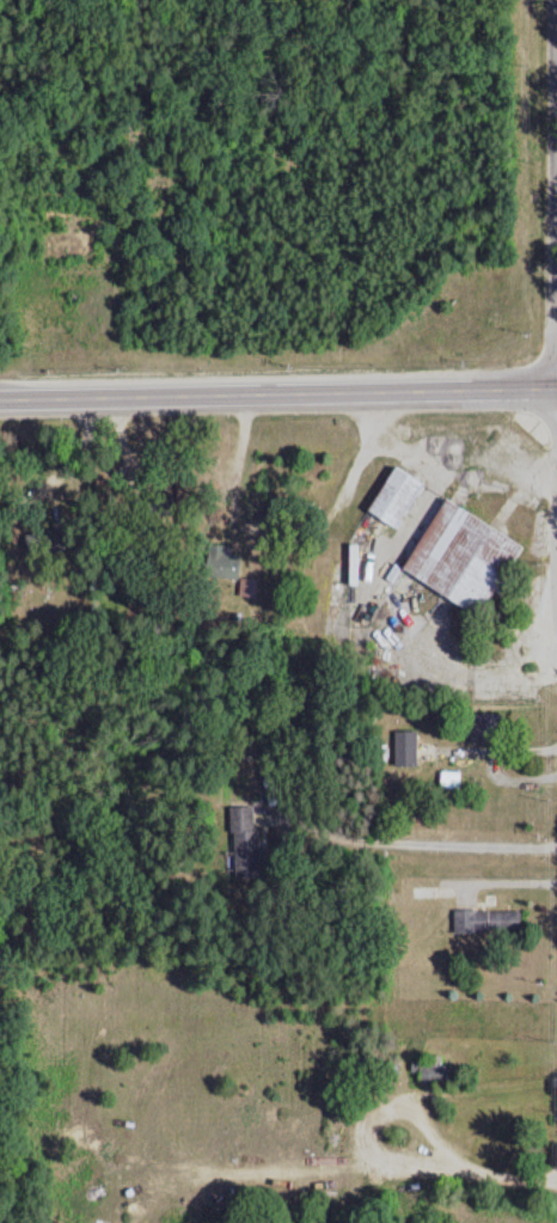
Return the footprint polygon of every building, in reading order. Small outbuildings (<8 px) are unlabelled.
[(362,512),(396,531),(422,483),(388,464),(362,512)] [(397,574),(484,617),(521,543),(435,500),(397,574)] [(235,579),(235,553),(204,553),(204,579),(235,579)] [(367,603),(378,609),(399,574),(388,567),(367,603)] [(392,731),(392,766),(414,766),(414,731),(392,731)] [(231,806),(231,870),(255,869),(255,806),(231,806)] [(520,932),(520,910),(450,910),(450,932),(520,932)] [(398,1057),(381,1056),(380,1074),(397,1075),(398,1057)] [(409,1056),(409,1081),(447,1081),(447,1056),(409,1056)] [(304,1208),(304,1222),(322,1222),(322,1208),(304,1208)]
